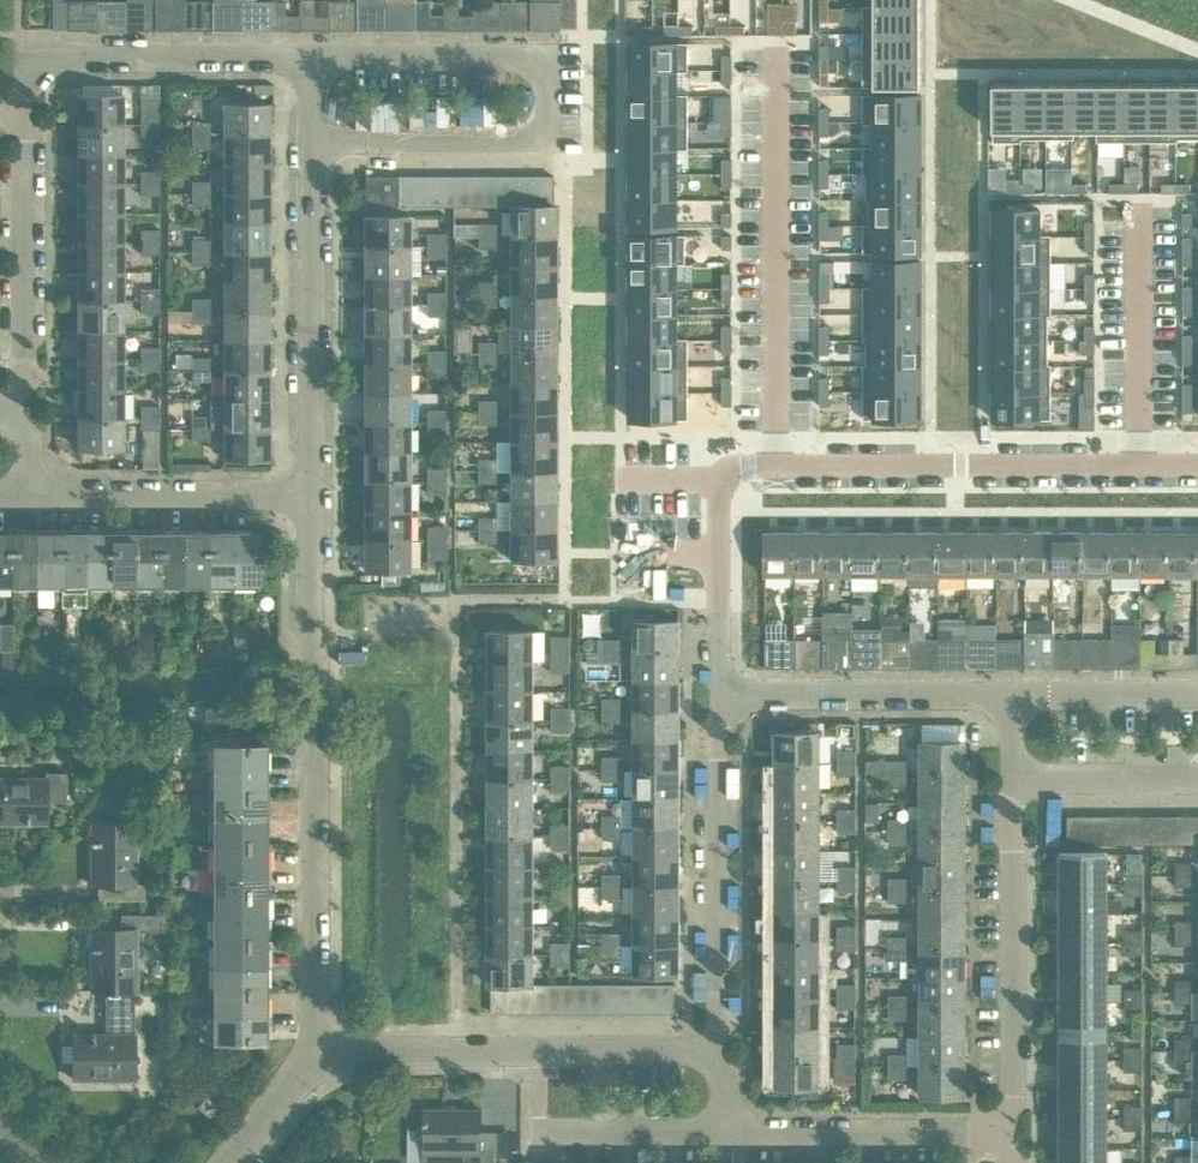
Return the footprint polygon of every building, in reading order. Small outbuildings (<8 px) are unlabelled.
[(95,30),(95,16),(82,16),(82,1),(68,1),(68,30),(95,30)] [(124,30),(124,16),(111,16),(111,1),(95,1),(95,16),(95,30),(124,30)] [(153,30),(153,16),(139,16),(140,1),(125,1),(125,16),(124,16),(124,30),(153,30)] [(182,30),(182,16),(168,16),(168,1),(153,1),(153,16),(153,30),(182,30)] [(210,30),(210,16),(197,16),(197,1),(182,1),(182,16),(182,30),(210,30)] [(239,30),(239,16),(226,16),(226,1),(211,1),(211,16),(210,16),(210,30),(239,30)] [(268,30),(268,1),(240,1),(240,16),(239,16),(239,30),(268,30)] [(297,30),(297,16),(283,16),(283,1),(268,1),(268,30),(297,30)] [(326,30),(326,16),(312,16),(312,1),(297,1),(297,16),(297,30),(326,30)] [(355,30),(355,16),(341,16),(341,1),(326,1),(326,16),(326,30),(355,30)] [(383,30),(383,16),(370,16),(370,1),(355,1),(355,16),(355,30),(383,30)] [(412,30),(412,16),(399,16),(399,1),(384,1),(384,16),(383,16),(383,30),(412,30)] [(441,30),(441,16),(428,16),(428,1),(412,1),(412,16),(412,30),(441,30)] [(470,30),(470,16),(456,16),(456,2),(441,1),(441,16),(441,30),(470,30)] [(498,30),(498,16),(485,16),(485,2),(470,2),(470,16),(470,30),(498,30)] [(527,30),(527,16),(514,16),(514,2),(499,2),(499,16),(498,16),(498,30),(527,30)] [(557,16),(557,2),(528,2),(528,16),(527,16),(527,30),(557,30),(557,16)] [(829,7),(820,7),(820,22),(829,22),(829,7)] [(921,7),(863,7),(863,33),(921,33),(921,7)] [(653,25),(639,25),(639,35),(653,35),(653,25)] [(679,25),(665,25),(665,35),(679,35),(679,25)] [(693,25),(679,25),(679,35),(693,35),(693,25)] [(731,25),(717,25),(717,35),(731,35),(731,25)] [(745,25),(731,25),(731,35),(745,35),(745,25)] [(783,25),(768,25),(768,35),(783,35),(783,25)] [(797,25),(783,25),(783,35),(797,35),(797,25)] [(921,33),(863,33),(863,59),(921,59),(921,33)] [(688,43),(631,43),(631,70),(688,70),(688,43)] [(830,45),(820,45),(820,59),(830,59),(830,45)] [(732,55),(722,55),(722,70),(732,70),(732,55)] [(830,59),(820,59),(820,74),(830,74),(830,59)] [(921,59),(863,59),(863,86),(921,86),(921,59)] [(688,70),(631,70),(631,96),(688,95),(688,94),(677,94),(677,71),(688,71),(688,70)] [(732,70),(722,70),(722,84),(732,84),(732,70)] [(1020,84),(993,84),(993,142),(1020,142),(1020,84)] [(1046,84),(1020,84),(1020,142),(1022,142),(1022,139),(1046,139),(1046,84)] [(1072,84),(1046,84),(1046,139),(1072,139),(1072,84)] [(1098,84),(1072,84),(1072,139),(1074,139),(1074,130),(1097,130),(1097,142),(1098,142),(1098,84)] [(1124,84),(1098,84),(1098,142),(1124,142),(1124,84)] [(1150,84),(1124,84),(1124,142),(1150,142),(1150,84)] [(1176,84),(1150,84),(1150,142),(1176,142),(1176,84)] [(1176,84),(1176,142),(1177,141),(1177,139),(1197,139),(1197,84),(1176,84)] [(121,125),(122,94),(78,94),(78,125),(121,125)] [(921,94),(863,95),(863,121),(921,121),(921,94)] [(688,95),(631,96),(631,121),(688,121),(688,95)] [(157,125),(157,99),(139,99),(139,125),(157,125)] [(268,135),(268,104),(223,104),(223,135),(268,135)] [(732,107),(722,107),(722,122),(732,122),(732,107)] [(830,107),(820,107),(820,122),(829,122),(830,107)] [(688,121),(631,121),(631,147),(688,147),(688,121)] [(921,121),(863,121),(863,123),(875,123),(875,146),(863,146),(863,147),(921,147),(921,121)] [(732,122),(722,122),(722,136),(732,136),(732,122)] [(829,122),(820,122),(820,136),(830,136),(829,122)] [(208,135),(209,124),(190,124),(190,135),(208,135)] [(121,153),(121,125),(78,125),(78,153),(121,153)] [(157,137),(157,125),(139,125),(139,137),(157,137)] [(208,148),(208,135),(190,135),(189,148),(208,148)] [(268,163),(268,135),(223,135),(223,163),(268,163)] [(688,147),(631,147),(631,173),(677,173),(677,149),(688,149),(688,147)] [(921,147),(863,147),(863,173),(921,173),(921,147)] [(121,184),(121,153),(78,153),(78,184),(121,184)] [(732,159),(722,159),(722,174),(732,174),(732,159)] [(829,159),(820,159),(820,174),(829,174),(829,159)] [(268,193),(268,163),(223,163),(223,193),(268,193)] [(157,182),(157,171),(139,171),(139,182),(157,182)] [(677,173),(631,173),(631,199),(677,199),(677,173)] [(921,173),(863,173),(863,175),(866,175),(866,199),(921,199),(921,173)] [(732,174),(722,174),(722,188),(732,188),(732,174)] [(829,174),(820,174),(820,188),(829,188),(829,174)] [(397,206),(397,176),(365,176),(365,206),(397,206)] [(411,206),(411,176),(397,176),(397,206),(411,206)] [(425,206),(425,176),(411,176),(411,206),(425,206)] [(439,205),(439,176),(425,176),(425,206),(439,205)] [(453,205),(453,176),(439,176),(439,205),(453,205)] [(468,205),(467,176),(453,176),(453,205),(468,205)] [(482,205),(481,176),(467,176),(468,205),(482,205)] [(496,205),(496,176),(481,176),(482,205),(496,205)] [(510,205),(510,176),(496,176),(496,205),(509,205),(510,205)] [(524,205),(524,176),(510,176),(510,205),(524,205)] [(538,205),(538,176),(524,176),(524,205),(538,205)] [(553,205),(553,176),(538,176),(538,205),(553,205)] [(157,195),(157,182),(139,182),(139,195),(157,195)] [(208,193),(208,182),(190,182),(190,193),(208,193)] [(1021,183),(1006,183),(1006,192),(1021,192),(1021,183)] [(1035,183),(1021,183),(1021,192),(1035,192),(1035,183)] [(1072,183),(1058,183),(1058,192),(1072,192),(1072,183)] [(1087,183),(1072,183),(1072,192),(1087,192),(1087,183)] [(1124,183),(1110,183),(1110,192),(1124,192),(1124,183)] [(1139,183),(1124,183),(1124,192),(1139,192),(1139,183)] [(1176,183),(1162,183),(1162,192),(1176,192),(1176,183)] [(1190,183),(1176,183),(1176,192),(1190,192),(1190,183)] [(121,212),(121,184),(78,184),(78,212),(121,212)] [(208,207),(208,193),(190,193),(190,207),(208,207)] [(268,222),(268,193),(223,193),(223,222),(268,222)] [(677,199),(631,199),(631,227),(677,227),(677,199)] [(869,224),(863,224),(863,225),(921,225),(921,199),(866,199),(866,201),(869,201),(869,224)] [(554,235),(554,205),(553,206),(553,205),(538,205),(524,205),(510,205),(509,205),(509,235),(554,235)] [(1039,209),(994,209),(994,236),(1039,236),(1039,209)] [(830,211),(820,211),(820,225),(829,226),(830,211)] [(121,241),(121,212),(78,212),(78,241),(121,241)] [(732,212),(722,212),(722,227),(732,227),(732,212)] [(1192,212),(1183,212),(1183,226),(1192,226),(1192,212)] [(407,245),(407,216),(365,216),(365,244),(407,245)] [(268,252),(268,222),(223,222),(223,252),(268,252)] [(1095,222),(1085,222),(1085,236),(1095,236),(1095,222)] [(495,235),(495,224),(477,224),(477,235),(495,235)] [(829,226),(820,225),(820,240),(829,240),(829,226)] [(921,225),(863,225),(863,253),(921,252),(921,225)] [(157,240),(157,230),(139,230),(139,240),(157,240)] [(442,244),(442,233),(424,233),(424,244),(442,244)] [(495,248),(495,235),(477,235),(477,248),(495,248)] [(554,264),(554,235),(509,235),(509,264),(554,264)] [(685,235),(631,235),(631,262),(685,262),(685,235)] [(732,235),(722,235),(722,249),(732,249),(732,235)] [(1051,236),(994,236),(994,262),(1051,262),(1051,236)] [(1095,236),(1085,236),(1085,250),(1095,250),(1095,236)] [(1193,236),(1183,236),(1183,251),(1193,251),(1193,236)] [(157,254),(157,240),(139,240),(139,254),(157,254)] [(121,271),(121,241),(78,241),(78,271),(121,271)] [(209,252),(209,241),(190,241),(190,252),(209,252)] [(407,274),(407,245),(365,244),(365,274),(407,274)] [(442,257),(442,244),(424,244),(424,257),(442,257)] [(1193,251),(1183,251),(1183,265),(1193,265),(1193,251)] [(209,265),(209,252),(190,252),(190,265),(209,265)] [(268,280),(268,252),(223,252),(224,280),(268,280)] [(875,287),(863,287),(863,288),(921,288),(921,260),(875,261),(875,287)] [(685,262),(631,262),(631,288),(677,288),(677,263),(685,263),(685,262)] [(1051,262),(994,262),(994,288),(1051,288),(1051,262)] [(554,294),(554,264),(509,264),(509,293),(554,294)] [(121,301),(121,271),(78,271),(78,301),(121,301)] [(732,273),(722,273),(722,288),(732,288),(732,273)] [(1095,273),(1085,273),(1085,288),(1095,288),(1095,273)] [(407,303),(407,274),(365,274),(365,303),(407,303)] [(830,274),(820,274),(820,288),(830,288),(830,274)] [(268,311),(268,280),(224,280),(224,311),(268,311)] [(495,293),(495,282),(477,282),(477,293),(495,293)] [(1193,285),(1183,285),(1183,300),(1193,300),(1193,285)] [(157,299),(157,288),(139,288),(139,299),(157,299)] [(677,288),(631,288),(631,314),(677,314),(677,288)] [(732,288),(722,288),(722,302),(732,302),(732,288)] [(830,288),(820,288),(820,302),(829,302),(830,288)] [(921,288),(863,288),(863,314),(921,314),(921,288)] [(1051,288),(994,288),(994,314),(1051,314),(1051,288)] [(1095,288),(1085,288),(1085,302),(1095,302),(1095,288)] [(442,303),(442,292),(424,292),(424,303),(442,303)] [(495,306),(495,293),(477,293),(477,306),(495,306)] [(554,325),(554,294),(509,293),(509,325),(554,325)] [(157,312),(157,299),(139,299),(139,312),(157,312)] [(209,310),(208,300),(190,300),(190,310),(209,310)] [(1193,300),(1183,300),(1183,314),(1193,314),(1193,300)] [(121,330),(121,301),(78,301),(78,330),(121,330)] [(407,332),(407,303),(365,303),(365,332),(407,332)] [(443,316),(442,303),(424,303),(424,316),(443,316)] [(209,323),(209,310),(190,310),(190,324),(209,323)] [(268,340),(268,311),(224,311),(224,340),(268,340)] [(677,314),(631,314),(631,340),(688,339),(677,338),(677,314)] [(921,314),(863,314),(863,340),(921,339),(921,314)] [(1051,314),(994,314),(994,340),(1048,339),(1048,315),(1051,315),(1051,314)] [(554,353),(554,325),(509,325),(509,353),(554,353)] [(732,325),(722,325),(722,340),(731,340),(732,325)] [(830,326),(820,325),(820,340),(830,340),(830,326)] [(1095,325),(1085,325),(1085,340),(1095,340),(1095,325)] [(121,359),(121,330),(78,330),(78,359),(121,359)] [(407,362),(407,332),(365,332),(365,362),(407,362)] [(1193,334),(1183,334),(1183,349),(1193,349),(1193,334)] [(688,339),(631,340),(631,365),(688,365),(688,339)] [(921,339),(863,340),(863,341),(866,341),(866,364),(863,364),(863,365),(921,365),(921,339)] [(1048,339),(994,340),(994,365),(1051,365),(1051,364),(1048,364),(1048,339)] [(268,369),(268,340),(224,340),(224,369),(268,369)] [(731,340),(722,340),(722,354),(731,354),(731,340)] [(830,340),(820,340),(820,354),(829,354),(830,340)] [(1095,340),(1085,340),(1085,354),(1095,354),(1095,340)] [(495,352),(495,342),(477,342),(477,352),(495,352)] [(158,357),(158,346),(139,346),(139,357),(158,357)] [(1193,349),(1183,349),(1183,363),(1193,363),(1193,349)] [(443,361),(443,350),(425,351),(425,361),(443,361)] [(495,365),(495,352),(477,352),(477,365),(495,365)] [(554,381),(554,353),(509,353),(509,381),(554,381)] [(158,371),(158,357),(139,357),(139,371),(158,371)] [(208,369),(208,358),(190,358),(190,369),(208,369)] [(121,389),(121,359),(78,359),(78,389),(121,389)] [(443,375),(443,361),(425,361),(425,375),(443,375)] [(407,392),(407,362),(365,362),(365,392),(407,392)] [(688,365),(631,365),(631,391),(688,391),(688,365)] [(921,365),(863,365),(863,391),(921,391),(921,365)] [(1051,365),(994,365),(994,391),(1051,391),(1051,365)] [(209,382),(208,369),(190,369),(190,382),(209,382)] [(268,398),(268,369),(224,369),(224,398),(268,398)] [(732,377),(722,377),(722,392),(732,392),(732,377)] [(830,377),(820,377),(820,392),(829,392),(830,377)] [(1095,377),(1085,377),(1085,392),(1095,392),(1095,377)] [(554,411),(554,381),(509,381),(509,411),(554,411)] [(1193,383),(1183,383),(1183,398),(1193,398),(1193,383)] [(121,417),(121,389),(78,389),(78,417),(121,417)] [(688,391),(631,391),(631,419),(648,419),(648,422),(663,422),(663,419),(688,419),(688,391)] [(921,391),(863,391),(863,419),(921,418),(921,391)] [(1051,391),(994,391),(994,419),(1011,419),(1011,422),(1026,422),(1026,419),(1051,419),(1051,391)] [(407,421),(407,392),(365,392),(365,421),(407,421)] [(732,392),(722,392),(722,406),(732,406),(732,392)] [(829,392),(820,392),(820,406),(829,406),(829,392)] [(1095,392),(1085,392),(1085,406),(1095,406),(1095,392)] [(268,428),(268,398),(224,398),(224,428),(268,428)] [(1193,398),(1183,398),(1183,412),(1193,412),(1193,398)] [(495,410),(495,400),(477,400),(477,410),(495,410)] [(158,416),(158,405),(139,405),(139,416),(158,416)] [(443,420),(443,409),(425,409),(425,420),(443,420)] [(495,424),(495,410),(477,410),(477,424),(495,424)] [(554,440),(554,411),(509,411),(509,440),(554,440)] [(158,430),(158,416),(139,416),(139,430),(158,430)] [(121,448),(121,417),(78,417),(78,448),(121,448)] [(209,427),(208,417),(190,417),(190,427),(209,427)] [(443,433),(443,420),(425,420),(425,433),(443,433)] [(407,450),(407,421),(365,421),(365,450),(407,450)] [(209,440),(209,427),(190,427),(190,440),(209,440)] [(268,458),(268,428),(224,428),(224,458),(268,458)] [(554,470),(554,440),(509,440),(509,470),(554,470)] [(407,479),(407,450),(365,450),(365,479),(407,479)] [(495,469),(495,459),(477,459),(477,469),(495,469)] [(443,479),(443,467),(425,468),(425,479),(443,479)] [(495,482),(495,469),(477,469),(477,482),(495,482)] [(554,499),(554,470),(509,470),(509,499),(554,499)] [(407,510),(407,479),(365,479),(364,510),(407,510)] [(443,492),(443,479),(425,479),(425,492),(443,492)] [(554,529),(554,499),(509,499),(509,528),(554,529)] [(407,538),(407,510),(364,510),(365,539),(407,538)] [(495,529),(495,517),(477,517),(477,529),(495,529)] [(444,538),(443,527),(426,528),(426,538),(444,538)] [(554,559),(554,529),(509,528),(509,559),(554,559)] [(495,542),(495,529),(477,529),(477,542),(495,542)] [(11,531),(0,531),(0,584),(12,584),(11,531)] [(36,584),(36,531),(11,531),(12,584),(36,584)] [(61,584),(60,531),(36,531),(36,584),(61,584)] [(85,584),(85,531),(60,531),(61,584),(85,584)] [(110,584),(109,531),(85,531),(85,584),(110,584)] [(134,584),(134,531),(109,531),(110,584),(134,584)] [(159,584),(158,531),(134,531),(134,584),(159,584)] [(183,584),(183,531),(158,531),(159,584),(183,584)] [(208,584),(207,531),(183,531),(183,584),(208,584)] [(232,584),(232,531),(207,531),(208,584),(232,584)] [(258,584),(258,535),(258,531),(232,531),(232,584),(258,584)] [(794,574),(794,532),(765,532),(765,574),(794,574)] [(823,575),(822,532),(794,532),(794,574),(823,575)] [(851,575),(851,532),(822,532),(823,575),(851,575)] [(880,575),(880,532),(851,532),(851,575),(880,575)] [(909,575),(909,532),(880,532),(880,575),(909,575)] [(938,532),(909,532),(909,575),(909,587),(938,587),(938,575),(938,532)] [(967,575),(966,532),(938,532),(938,575),(967,575)] [(995,575),(995,532),(966,532),(967,575),(995,575)] [(1024,575),(1024,532),(995,532),(995,575),(1024,575)] [(1053,575),(1053,532),(1024,532),(1024,575),(1053,575)] [(1082,575),(1082,532),(1053,532),(1053,575),(1082,575)] [(1111,575),(1110,532),(1082,532),(1082,575),(1111,575)] [(1140,575),(1139,532),(1110,532),(1111,575),(1140,575)] [(1168,575),(1168,532),(1139,532),(1140,575),(1168,575)] [(1197,575),(1197,532),(1168,532),(1168,575),(1197,575)] [(407,569),(407,538),(365,539),(364,570),(407,569)] [(444,564),(444,538),(426,538),(426,564),(444,564)] [(678,651),(678,621),(635,621),(635,651),(678,651)] [(851,628),(822,628),(822,639),(822,668),(851,668),(851,628)] [(880,628),(851,628),(851,668),(880,668),(880,628)] [(895,628),(880,628),(880,668),(909,668),(909,639),(895,639),(895,628)] [(532,660),(532,630),(489,630),(489,660),(532,660)] [(1053,632),(1024,632),(1024,639),(1024,668),(1053,668),(1053,639),(1053,632)] [(570,660),(570,637),(551,637),(551,660),(570,660)] [(620,650),(620,639),(602,639),(602,650),(620,650)] [(794,639),(765,639),(765,668),(793,668),(794,639)] [(822,639),(794,639),(793,668),(822,668),(822,639)] [(938,639),(909,639),(909,668),(938,668),(938,639)] [(966,639),(938,639),(938,668),(966,668),(966,639)] [(995,639),(966,639),(966,668),(995,668),(995,639)] [(1024,639),(995,639),(995,668),(1024,668),(1024,639)] [(1082,639),(1053,639),(1053,668),(1082,668),(1082,639)] [(1111,639),(1082,639),(1082,668),(1111,668),(1111,639)] [(1139,639),(1111,639),(1111,668),(1139,668),(1139,654),(1139,639)] [(1154,639),(1139,639),(1139,654),(1139,668),(1168,668),(1168,654),(1154,654),(1154,639)] [(1183,639),(1168,639),(1168,654),(1168,668),(1196,668),(1196,654),(1183,654),(1183,639)] [(620,664),(620,650),(602,650),(602,664),(620,664)] [(678,680),(678,651),(635,651),(635,680),(678,680)] [(532,690),(532,660),(489,660),(489,690),(532,690)] [(570,673),(570,660),(551,660),(551,673),(570,673)] [(678,710),(678,680),(635,680),(635,710),(678,710)] [(533,719),(532,690),(489,690),(489,719),(533,719)] [(620,710),(620,699),(602,699),(602,710),(620,710)] [(570,719),(570,708),(551,708),(551,719),(570,719)] [(620,723),(620,710),(602,710),(602,723),(620,723)] [(678,739),(678,710),(635,710),(635,739),(678,739)] [(533,748),(533,719),(489,719),(489,749),(533,748)] [(570,733),(570,719),(551,719),(551,733),(570,733)] [(819,763),(819,732),(776,732),(776,763),(819,763)] [(678,769),(678,739),(635,739),(635,768),(678,769)] [(965,772),(965,742),(922,742),(922,771),(965,772)] [(265,775),(265,744),(213,744),(213,775),(265,775)] [(533,777),(533,748),(489,749),(489,778),(533,777)] [(855,760),(855,750),(836,750),(836,760),(855,760)] [(620,768),(620,758),(602,758),(602,768),(620,768)] [(855,774),(855,760),(836,760),(836,774),(855,774)] [(888,760),(866,760),(866,772),(888,772),(888,771),(888,760)] [(906,771),(906,760),(888,760),(888,771),(906,771)] [(819,792),(819,763),(776,763),(775,792),(819,792)] [(570,777),(570,767),(551,767),(551,777),(570,777)] [(620,782),(620,768),(602,768),(602,782),(620,782)] [(678,797),(678,781),(678,769),(635,768),(635,797),(678,797)] [(906,784),(906,771),(888,771),(888,772),(888,784),(906,784)] [(965,802),(965,781),(965,772),(922,771),(921,803),(965,802)] [(46,800),(66,800),(66,781),(66,773),(12,773),(11,778),(0,778),(0,823),(46,823),(46,800)] [(265,794),(265,775),(213,775),(213,794),(265,794)] [(533,806),(533,777),(489,778),(489,807),(533,806)] [(570,789),(570,781),(570,777),(551,777),(551,789),(570,789)] [(819,821),(819,792),(775,792),(775,821),(819,821)] [(265,818),(265,794),(213,794),(213,818),(265,818)] [(678,826),(678,797),(635,797),(635,826),(678,826)] [(965,831),(965,802),(921,803),(921,831),(965,831)] [(533,836),(533,806),(489,807),(489,837),(533,836)] [(856,819),(856,809),(837,809),(837,819),(856,819)] [(621,824),(621,814),(603,814),(603,824),(621,824)] [(1080,844),(1080,815),(1067,815),(1067,844),(1080,844)] [(1093,844),(1093,815),(1080,815),(1080,844),(1093,844)] [(1108,844),(1108,815),(1093,815),(1093,844),(1108,844)] [(1121,844),(1121,815),(1108,815),(1108,844),(1121,844)] [(1135,844),(1135,815),(1121,815),(1121,844),(1135,844)] [(1149,844),(1149,815),(1135,815),(1135,844),(1149,844)] [(1163,844),(1163,815),(1149,815),(1149,844),(1163,844)] [(1177,844),(1177,815),(1163,815),(1163,844),(1177,844)] [(1191,844),(1191,815),(1177,815),(1177,844),(1191,844)] [(265,844),(265,818),(213,818),(213,844),(265,844)] [(856,833),(856,821),(856,819),(837,819),(837,833),(856,833)] [(906,829),(906,819),(888,819),(888,829),(906,829)] [(819,850),(819,821),(775,821),(775,850),(819,850)] [(135,884),(136,823),(91,822),(91,884),(98,884),(98,899),(144,899),(144,884),(135,884)] [(621,838),(621,826),(621,824),(603,824),(603,838),(621,838)] [(570,835),(570,825),(551,825),(551,835),(570,835)] [(678,856),(678,826),(635,826),(635,856),(678,856)] [(906,843),(906,831),(906,829),(888,829),(888,843),(906,843)] [(965,861),(965,831),(921,831),(921,861),(965,861)] [(570,848),(570,836),(570,835),(551,835),(551,848),(570,848)] [(533,866),(533,836),(489,837),(489,866),(533,866)] [(265,867),(265,844),(213,844),(213,867),(265,867)] [(819,880),(819,850),(775,850),(775,880),(819,880)] [(1105,884),(1105,853),(1062,853),(1062,883),(1105,884)] [(678,885),(678,856),(635,856),(635,885),(678,885)] [(965,889),(965,861),(921,861),(921,889),(965,889)] [(1191,873),(1191,863),(1174,863),(1174,873),(1191,873)] [(532,895),(533,866),(489,866),(489,895),(532,895)] [(265,893),(265,867),(213,867),(213,893),(265,893)] [(856,878),(856,868),(837,868),(837,878),(856,878)] [(1141,883),(1141,871),(1122,871),(1122,883),(1141,883)] [(620,883),(620,873),(602,873),(602,883),(620,883)] [(1191,886),(1192,874),(1191,873),(1174,873),(1174,886),(1191,886)] [(856,891),(856,879),(856,878),(837,878),(837,891),(856,891)] [(907,888),(907,878),(888,878),(888,888),(907,888)] [(819,910),(819,880),(775,880),(775,909),(819,910)] [(570,893),(570,883),(550,883),(550,893),(570,893)] [(620,896),(620,884),(620,883),(602,883),(602,896),(620,896)] [(1105,914),(1105,884),(1062,883),(1062,913),(1105,914)] [(1141,895),(1141,883),(1122,883),(1122,895),(1141,895)] [(678,914),(678,885),(635,885),(635,914),(678,914)] [(907,902),(906,890),(907,888),(888,888),(888,902),(907,902)] [(965,919),(965,889),(921,889),(921,919),(965,919)] [(265,917),(265,893),(213,893),(198,893),(198,916),(213,916),(213,917),(265,917)] [(570,907),(570,895),(570,893),(550,893),(550,907),(570,907)] [(532,924),(532,895),(489,895),(489,924),(532,924)] [(819,939),(819,910),(775,909),(775,939),(819,939)] [(1105,942),(1105,914),(1062,913),(1062,942),(1105,942)] [(168,914),(120,914),(120,929),(91,929),(91,991),(105,991),(133,991),(137,991),(136,930),(168,930),(168,914)] [(678,944),(678,914),(635,914),(635,944),(678,944)] [(265,941),(265,917),(213,917),(213,941),(265,941)] [(965,948),(965,919),(921,919),(921,948),(965,948)] [(1192,932),(1192,921),(1174,921),(1174,932),(1192,932)] [(532,953),(532,924),(489,924),(489,954),(532,953)] [(856,937),(856,927),(837,927),(837,937),(856,937)] [(1141,940),(1141,930),(1122,930),(1122,940),(1141,940)] [(621,942),(621,932),(602,932),(602,942),(621,942)] [(1192,945),(1192,933),(1192,932),(1174,932),(1174,945),(1192,945)] [(907,946),(907,936),(888,936),(888,946),(907,946)] [(856,951),(856,939),(856,937),(837,937),(837,951),(856,951)] [(819,967),(819,939),(775,939),(775,967),(819,967)] [(1141,953),(1141,942),(1141,940),(1122,940),(1122,953),(1141,953)] [(265,965),(265,941),(213,941),(212,965),(265,965)] [(570,953),(570,942),(550,942),(550,953),(570,953)] [(621,956),(621,944),(621,942),(602,942),(602,956),(621,956)] [(1105,972),(1105,942),(1062,942),(1062,972),(1105,972)] [(678,974),(678,944),(635,944),(635,974),(678,974)] [(907,960),(907,948),(907,946),(888,946),(888,960),(907,960)] [(965,977),(965,948),(921,948),(921,978),(965,977)] [(532,984),(532,953),(489,954),(489,984),(492,984),(506,984),(520,984),(532,984)] [(570,966),(570,954),(570,953),(550,953),(550,966),(570,966)] [(265,990),(265,965),(212,965),(212,990),(265,990)] [(819,997),(819,967),(775,967),(775,997),(819,997)] [(1105,1001),(1105,972),(1062,972),(1062,1001),(1105,1001)] [(965,1007),(965,977),(921,978),(921,1007),(965,1007)] [(1192,990),(1192,979),(1174,979),(1174,990),(1192,990)] [(506,1013),(506,984),(492,984),(492,1013),(506,1013)] [(520,1013),(520,984),(506,984),(506,1013),(520,1013)] [(534,1013),(534,984),(532,984),(520,984),(520,1013),(534,1013)] [(548,1013),(548,984),(534,984),(534,1013),(548,1013)] [(562,1013),(562,984),(548,984),(548,1013),(562,1013)] [(576,1013),(576,984),(562,984),(562,1013),(576,1013)] [(590,1013),(590,984),(576,984),(576,1013),(590,1013)] [(605,1013),(605,984),(590,984),(590,1013),(605,1013)] [(617,1013),(617,984),(605,984),(605,1013),(617,1013)] [(631,1013),(631,984),(617,984),(617,1013),(631,1013)] [(645,1013),(645,984),(631,984),(631,1013),(645,1013)] [(660,1013),(660,984),(645,984),(645,1013),(660,1013)] [(674,1013),(673,984),(660,984),(660,1013),(674,1013)] [(856,996),(856,985),(837,985),(837,996),(856,996)] [(1142,999),(1142,988),(1123,988),(1123,999),(1142,999)] [(265,1015),(265,990),(212,990),(212,1015),(265,1015)] [(1192,1003),(1192,991),(1192,990),(1174,990),(1174,1003),(1192,1003)] [(134,1079),(133,1005),(133,991),(105,991),(105,1034),(73,1034),(73,1079),(134,1079)] [(907,1005),(907,995),(888,995),(888,1005),(907,1005)] [(856,1009),(856,997),(856,996),(837,996),(837,1009),(856,1009)] [(819,1027),(819,997),(775,997),(775,1027),(819,1027)] [(1142,1012),(1142,1000),(1142,999),(1123,999),(1123,1012),(1142,1012)] [(1105,1030),(1105,1001),(1062,1001),(1062,1030),(1105,1030)] [(907,1019),(907,1007),(907,1005),(888,1005),(888,1019),(907,1019)] [(965,1037),(965,1007),(921,1007),(921,1037),(965,1037)] [(265,1040),(265,1015),(212,1015),(212,1040),(265,1040)] [(819,1056),(819,1027),(775,1027),(775,1056),(819,1056)] [(1105,1060),(1105,1030),(1062,1030),(1062,1060),(1105,1060)] [(965,1066),(965,1037),(921,1037),(921,1066),(965,1066)] [(1192,1049),(1192,1039),(1174,1039),(1174,1049),(1192,1049)] [(855,1056),(855,1043),(837,1043),(837,1056),(855,1056)] [(1142,1058),(1142,1047),(1123,1047),(1123,1058),(1142,1058)] [(1192,1062),(1192,1050),(1192,1049),(1174,1049),(1174,1062),(1192,1062)] [(906,1064),(906,1054),(888,1054),(888,1064),(906,1064)] [(819,1086),(819,1056),(775,1056),(775,1086),(819,1086)] [(855,1080),(855,1056),(837,1056),(837,1080),(855,1080)] [(1142,1071),(1142,1060),(1142,1058),(1123,1058),(1123,1071),(1142,1071)] [(1105,1089),(1105,1060),(1062,1060),(1062,1089),(1105,1089)] [(906,1078),(906,1066),(906,1064),(888,1064),(888,1078),(906,1078)] [(965,1096),(965,1066),(921,1066),(921,1096),(965,1096)] [(1105,1119),(1105,1089),(1062,1089),(1062,1119),(1105,1119)] [(219,1107),(206,1096),(197,1106),(210,1118),(219,1107)] [(1192,1108),(1192,1097),(1174,1097),(1174,1108),(1192,1108)] [(1142,1116),(1142,1106),(1123,1106),(1123,1116),(1142,1116)] [(1192,1121),(1192,1109),(1192,1108),(1174,1108),(1174,1121),(1192,1121)] [(481,1109),(424,1109),(424,1162),(471,1162),(471,1157),(480,1157),(480,1162),(495,1162),(495,1132),(481,1132),(481,1109)] [(1142,1130),(1142,1119),(1142,1116),(1123,1116),(1123,1130),(1142,1130)] [(1105,1148),(1105,1119),(1062,1119),(1062,1148),(1105,1148)] [(1105,1148),(1062,1148),(1062,1162),(1105,1162),(1105,1148)]
